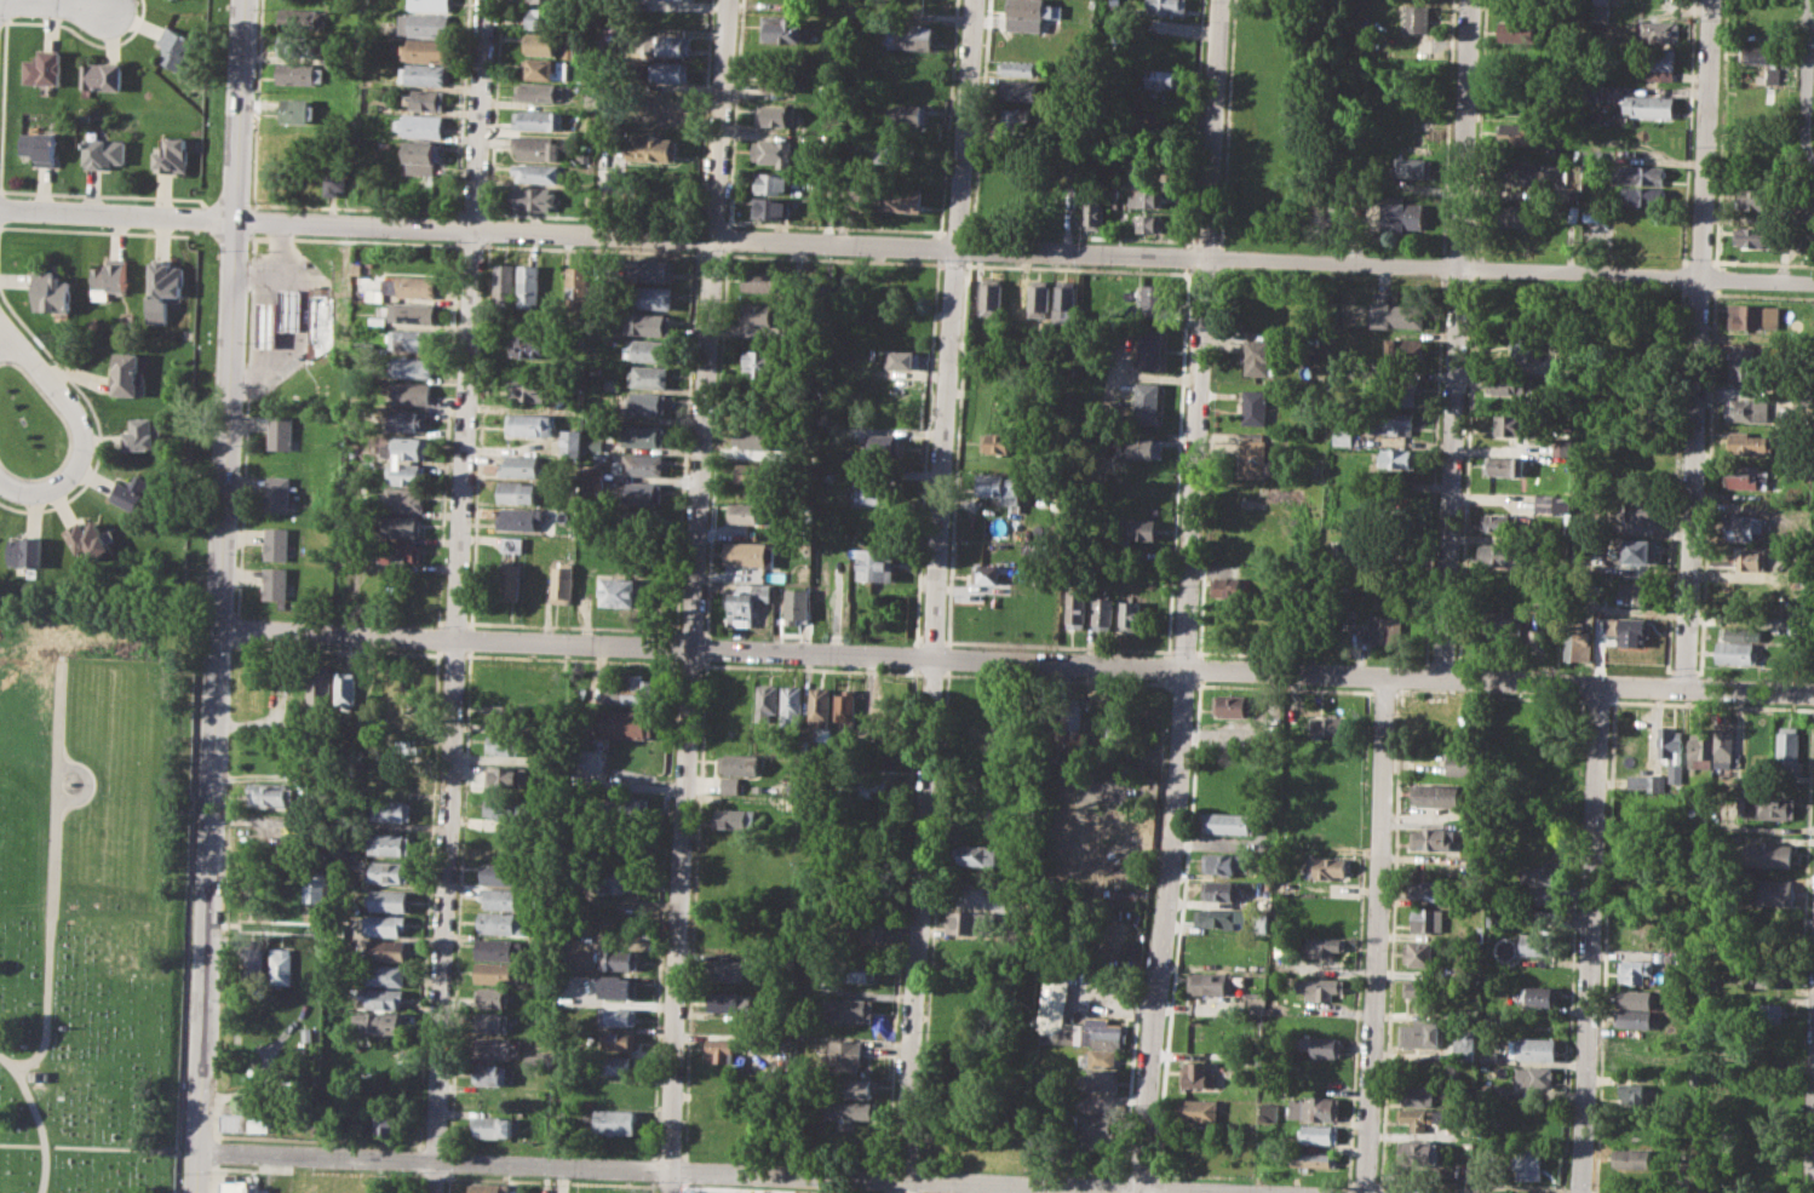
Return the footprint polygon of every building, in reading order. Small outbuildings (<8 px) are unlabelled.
[(409,10),(409,0),(449,0),(448,11),(409,10)] [(1006,16),(1007,0),(1044,0),(1043,18),(1006,16)] [(1146,12),(1146,0),(1188,0),(1187,15),(1146,12)] [(1403,5),(1428,6),(1426,33),(1402,31),(1403,5)] [(1590,6),(1608,7),(1607,23),(1590,22),(1590,6)] [(280,7),(323,8),(323,30),(279,28),(280,7)] [(527,7),(568,8),(567,29),(527,28),(527,7)] [(401,13),(449,15),(448,35),(400,33),(401,13)] [(763,16),(799,18),(799,23),(810,23),(810,31),(815,33),(815,44),(762,41),(763,16)] [(1500,22),(1537,23),(1537,30),(1540,30),(1540,38),(1534,38),(1534,42),(1499,41),(1500,22)] [(1638,22),(1678,23),(1677,44),(1637,42),(1638,22)] [(889,23),(934,25),(932,48),(888,47),(889,23)] [(160,59),(166,47),(157,44),(166,25),(197,39),(183,70),(160,59)] [(532,31),(563,33),(562,48),(555,48),(555,55),(530,55),(530,50),(524,50),(524,36),(532,36),(532,31)] [(280,34),(320,35),(320,57),(279,56),(280,34)] [(653,35),(689,36),(689,57),(653,55),(653,35)] [(408,39),(448,40),(447,62),(401,59),(402,44),(408,44),(408,39)] [(564,57),(572,58),(573,39),(565,39),(564,57)] [(1745,46),(1775,47),(1774,63),(1745,63),(1745,46)] [(1637,47),(1676,48),(1675,70),(1669,70),(1669,80),(1644,79),(1646,69),(1636,69),(1636,63),(1628,63),(1629,53),(1637,53),(1637,47)] [(38,50),(62,50),(61,85),(22,84),(23,58),(33,59),(34,55),(38,55),(38,50)] [(523,64),(529,64),(530,58),(568,59),(567,80),(522,78),(523,64)] [(659,59),(689,61),(688,81),(650,80),(651,65),(658,65),(659,59)] [(998,61),(1037,62),(1037,76),(998,75),(998,61)] [(82,62),(124,63),(122,88),(81,87),(82,62)] [(277,62),(315,62),(315,67),(322,67),(322,81),(312,81),(312,85),(277,84),(277,62)] [(407,63),(446,65),(444,86),(407,84),(407,80),(401,80),(402,67),(407,67),(407,63)] [(762,69),(797,70),(796,90),(762,90),(762,69)] [(1147,69),(1183,70),(1183,88),(1146,87),(1147,69)] [(1001,80),(1035,81),(1034,101),(1000,99),(1001,80)] [(516,85),(523,85),(523,81),(558,82),(558,86),(566,86),(564,102),(515,101),(516,85)] [(1588,84),(1605,85),(1603,101),(1586,99),(1588,84)] [(413,87),(444,90),(443,110),(412,108),(413,103),(403,103),(403,93),(412,93),(413,87)] [(647,88),(682,90),(681,110),(645,109),(647,88)] [(1626,94),(1674,96),(1672,117),(1631,116),(1631,113),(1625,113),(1626,94)] [(282,97),(311,98),(311,104),(318,104),(317,117),(309,117),(309,122),(281,121),(282,97)] [(888,103),(926,105),(925,126),(886,124),(888,103)] [(754,105),(796,107),(796,125),(754,124),(754,105)] [(1000,108),(1028,109),(1027,132),(999,132),(1000,108)] [(516,109),(563,111),(563,130),(516,127),(516,109)] [(404,111),(442,114),(442,136),(404,134),(404,130),(395,130),(395,117),(404,117),(404,111)] [(1502,122),(1533,124),(1533,139),(1502,138),(1502,122)] [(1407,126),(1433,127),(1431,138),(1437,139),(1437,156),(1410,154),(1410,140),(1406,140),(1407,126)] [(21,131),(57,132),(56,165),(34,164),(34,154),(19,153),(21,131)] [(154,144),(167,145),(167,134),(188,136),(186,172),(153,171),(154,144)] [(515,134),(559,137),(558,161),(519,160),(519,151),(515,151),(515,134)] [(631,136),(677,138),(676,160),(630,157),(631,136)] [(872,137),(901,138),(900,165),(871,164),(872,137)] [(85,165),(86,138),(125,140),(124,164),(104,161),(104,166),(85,165)] [(753,139),(792,142),(791,167),(775,167),(776,162),(753,161),(753,139)] [(407,140),(436,142),(435,174),(406,173),(407,140)] [(578,147),(592,147),(591,162),(576,161),(578,147)] [(1395,157),(1428,159),(1426,176),(1394,173),(1395,157)] [(326,160),(348,160),(346,190),(339,190),(338,195),(325,195),(326,160)] [(1533,162),(1532,184),(1492,184),(1493,162),(1533,162)] [(516,164),(562,166),(561,183),(515,182),(516,164)] [(1541,181),(1562,180),(1562,164),(1540,164),(1541,181)] [(1611,168),(1619,170),(1619,165),(1665,166),(1664,185),(1611,183),(1611,168)] [(753,171),(788,173),(787,195),(752,193),(753,171)] [(880,185),(922,187),(920,213),(879,211),(880,185)] [(512,187),(562,188),(561,210),(511,208),(512,187)] [(1624,187),(1664,189),(1663,207),(1623,205),(1624,187)] [(1107,189),(1118,190),(1116,206),(1107,206),(1107,189)] [(1127,206),(1129,194),(1136,194),(1136,189),(1163,189),(1163,207),(1127,206)] [(1740,189),(1775,191),(1774,210),(1740,208),(1740,189)] [(751,196),(781,199),(781,202),(787,202),(786,213),(774,213),(774,218),(751,217),(751,196)] [(1383,196),(1405,196),(1405,202),(1425,203),(1424,228),(1405,226),(1405,233),(1382,231),(1383,196)] [(1085,197),(1103,199),(1102,229),(1083,228),(1085,197)] [(1581,203),(1600,205),(1600,220),(1581,220),(1581,203)] [(1510,205),(1531,205),(1529,233),(1509,231),(1510,205)] [(1566,205),(1579,206),(1578,222),(1566,222),(1566,205)] [(1133,214),(1163,214),(1163,231),(1138,230),(1138,223),(1133,222),(1133,214)] [(1734,225),(1775,228),(1774,248),(1733,246),(1734,225)] [(88,297),(91,266),(102,266),(103,254),(127,256),(125,291),(108,289),(107,298),(88,297)] [(630,257),(673,259),(672,282),(628,280),(630,257)] [(144,320),(145,296),(150,296),(151,262),(156,263),(156,258),(166,259),(166,263),(172,263),(172,266),(185,266),(184,297),(170,297),(168,321),(144,320)] [(351,262),(363,262),(362,275),(350,274),(351,262)] [(495,263),(517,263),(516,303),(507,302),(507,309),(494,309),(495,263)] [(521,264),(519,306),(541,308),(543,264),(521,264)] [(33,308),(34,268),(54,268),(54,275),(62,275),(62,281),(70,281),(70,309),(33,308)] [(567,268),(590,268),(589,308),(566,308),(567,268)] [(741,268),(786,269),(786,291),(740,289),(741,268)] [(389,279),(397,279),(397,274),(435,275),(434,298),(388,296),(389,279)] [(877,274),(908,274),(908,298),(874,298),(876,288),(868,288),(868,279),(877,279),(877,274)] [(980,277),(999,279),(997,316),(978,315),(980,277)] [(1001,314),(1004,279),(1022,279),(1020,315),(1001,314)] [(1027,280),(1046,281),(1045,315),(1026,315),(1027,280)] [(1052,281),(1073,282),(1072,320),(1051,320),(1052,281)] [(628,285),(671,288),(668,309),(627,306),(628,285)] [(1141,285),(1165,285),(1164,316),(1138,315),(1141,285)] [(280,288),(302,289),(299,329),(279,328),(280,288)] [(305,343),(308,294),(332,296),(329,345),(311,357),(309,342),(305,343)] [(1372,300),(1424,303),(1423,328),(1372,326),(1372,300)] [(258,302),(276,302),(275,346),(257,346),(258,302)] [(391,302),(435,304),(434,323),(390,321),(391,302)] [(745,302),(776,304),(775,323),(744,322),(745,302)] [(1730,304),(1781,305),(1780,329),(1729,327),(1730,304)] [(626,312),(668,315),(668,334),(625,332),(626,312)] [(367,316),(384,317),(384,328),(366,327),(367,316)] [(1140,328),(1163,329),(1160,369),(1137,369),(1140,328)] [(390,329),(434,331),(434,350),(390,349),(390,329)] [(512,333),(553,334),(552,357),(511,356),(512,333)] [(1512,334),(1546,337),(1544,361),(1511,359),(1512,334)] [(1389,337),(1424,339),(1423,360),(1388,359),(1389,337)] [(628,338),(668,340),(667,357),(662,357),(661,362),(627,361),(628,338)] [(1246,338),(1269,339),(1268,377),(1245,375),(1246,338)] [(354,340),(373,342),(372,354),(354,352),(354,340)] [(1728,379),(1750,378),(1749,345),(1727,346),(1728,379)] [(744,349),(777,350),(776,375),(742,374),(744,349)] [(888,349),(918,350),(917,368),(886,367),(888,349)] [(113,392),(115,350),(139,352),(137,394),(113,392)] [(392,355),(434,357),(432,377),(391,375),(392,355)] [(633,365),(666,367),(665,389),(632,386),(631,382),(626,382),(627,371),(632,371),(633,365)] [(509,377),(521,377),(521,372),(552,373),(551,397),(544,397),(544,401),(507,400),(509,377)] [(1491,373),(1528,375),(1527,394),(1489,391),(1491,373)] [(604,378),(619,378),(619,390),(604,390),(604,378)] [(392,380),(429,383),(429,403),(391,402),(392,380)] [(1136,380),(1160,382),(1159,424),(1133,423),(1136,380)] [(1729,397),(1747,398),(1747,382),(1764,383),(1764,398),(1769,398),(1768,421),(1730,419),(1730,414),(1722,414),(1723,401),(1729,401),(1729,397)] [(1382,385),(1417,386),(1416,405),(1380,403),(1382,385)] [(1244,388),(1268,389),(1267,424),(1242,423),(1244,388)] [(625,392),(666,394),(665,414),(624,413),(625,392)] [(390,409),(427,412),(426,432),(389,430),(390,409)] [(1370,412),(1413,413),(1412,436),(1368,434),(1370,412)] [(509,413),(556,414),(555,436),(509,434),(509,413)] [(1496,413),(1527,414),(1527,436),(1494,435),(1496,413)] [(270,414),(292,415),(291,449),(269,449),(270,414)] [(132,418),(155,417),(156,448),(125,449),(125,431),(132,431),(132,418)] [(622,424),(664,426),(662,447),(621,444),(622,424)] [(733,424),(773,426),(771,449),(731,447),(733,424)] [(562,429),(581,430),(581,455),(561,454),(562,429)] [(1333,429),(1353,429),(1353,446),(1333,446),(1333,429)] [(1727,431),(1773,434),(1772,449),(1766,449),(1766,455),(1727,454),(1727,431)] [(980,432),(1010,435),(1009,454),(978,452),(980,432)] [(868,434),(899,435),(897,454),(867,452),(868,434)] [(1244,435),(1267,436),(1267,459),(1281,459),(1281,476),(1242,475),(1244,435)] [(392,436),(430,438),(429,459),(381,457),(383,443),(392,443),(392,436)] [(1551,436),(1571,437),(1569,455),(1550,455),(1551,436)] [(587,437),(602,437),(601,451),(587,451),(587,437)] [(1129,437),(1164,440),(1163,458),(1127,457),(1129,437)] [(1380,448),(1417,449),(1416,469),(1380,468),(1380,448)] [(622,453),(661,455),(660,476),(621,474),(622,453)] [(507,454),(540,455),(539,477),(500,476),(501,460),(506,461),(507,454)] [(1485,455),(1523,457),(1522,476),(1483,474),(1485,455)] [(389,463),(427,464),(427,483),(388,482),(389,463)] [(734,463),(773,465),(771,484),(733,482),(734,463)] [(1311,464),(1324,464),(1324,475),(1311,475),(1311,464)] [(1723,465),(1757,466),(1757,471),(1767,471),(1767,486),(1756,486),(1756,489),(1722,488),(1723,465)] [(601,467),(582,468),(583,491),(601,491),(601,467)] [(976,472),(1004,474),(1004,477),(1020,477),(1018,506),(1003,505),(1003,511),(992,510),(992,500),(1000,501),(1001,494),(975,493),(976,472)] [(110,498),(120,480),(125,482),(127,478),(133,482),(137,475),(151,481),(137,510),(110,498)] [(268,475),(288,476),(287,511),(266,510),(268,475)] [(499,481),(539,482),(538,503),(499,501),(499,481)] [(625,482),(660,483),(659,504),(624,503),(625,482)] [(386,487),(426,488),(426,510),(380,507),(380,491),(386,491),(386,487)] [(862,487),(894,489),(892,504),(861,503),(862,487)] [(1535,494),(1569,495),(1568,512),(1534,510),(1535,494)] [(1625,500),(1658,503),(1657,520),(1624,517),(1625,500)] [(729,503),(763,504),(762,523),(729,522),(729,503)] [(504,507),(544,507),(544,521),(535,521),(535,529),(496,528),(496,514),(503,514),(504,507)] [(1482,514),(1516,515),(1515,532),(1481,530),(1482,514)] [(380,515),(421,516),(420,538),(379,535),(380,515)] [(1728,515),(1772,517),(1770,533),(1758,532),(1758,541),(1727,540),(1728,515)] [(64,530),(82,518),(85,523),(93,518),(111,547),(99,554),(94,545),(79,555),(64,530)] [(1123,518),(1156,520),(1155,540),(1121,539),(1123,518)] [(265,527),(288,527),(287,560),(264,560),(265,527)] [(504,535),(523,537),(523,552),(503,552),(504,535)] [(7,563),(8,538),(42,540),(40,564),(7,563)] [(1621,539),(1657,541),(1655,563),(1620,561),(1621,539)] [(383,541),(420,544),(419,564),(381,563),(383,541)] [(727,541),(774,544),(773,566),(725,563),(727,541)] [(1479,543),(1510,544),(1509,550),(1522,551),(1521,567),(1479,564),(1479,543)] [(857,549),(894,549),(892,581),(856,580),(857,549)] [(1736,549),(1764,550),(1763,570),(1735,569),(1736,549)] [(501,558),(516,558),(516,563),(523,564),(522,596),(500,595),(501,558)] [(559,562),(574,563),(572,603),(551,602),(553,567),(559,567),(559,562)] [(971,563),(1006,564),(1006,584),(970,581),(971,563)] [(264,566),(289,567),(288,601),(264,600),(264,566)] [(1212,577),(1244,578),(1242,596),(1211,595),(1212,577)] [(602,578),(645,580),(644,608),(601,606),(602,578)] [(1618,580),(1648,583),(1647,604),(1618,603),(1618,580)] [(737,581),(773,584),(773,601),(756,600),(754,627),(729,626),(730,601),(723,601),(724,591),(736,592),(737,581)] [(786,589),(808,590),(808,620),(798,620),(798,625),(785,624),(786,589)] [(1067,591),(1085,592),(1084,627),(1064,626),(1067,591)] [(1093,592),(1114,592),(1112,630),(1091,629),(1093,592)] [(1120,600),(1141,601),(1140,630),(1119,629),(1120,600)] [(1234,610),(1259,612),(1258,633),(1234,632),(1234,610)] [(1496,610),(1520,610),(1519,641),(1496,639),(1496,610)] [(1367,613),(1383,613),(1383,619),(1401,619),(1400,644),(1366,643),(1367,613)] [(1609,615),(1648,618),(1646,646),(1619,644),(1619,635),(1608,635),(1609,615)] [(1720,626),(1762,627),(1762,641),(1720,639),(1720,626)] [(1566,630),(1591,631),(1590,642),(1595,643),(1594,660),(1565,659),(1566,630)] [(1718,643),(1755,644),(1755,650),(1760,650),(1760,666),(1717,665),(1718,643)] [(310,665),(333,666),(331,711),(311,710),(312,702),(308,702),(310,665)] [(335,671),(333,710),(355,711),(356,677),(348,677),(348,671),(335,671)] [(605,678),(621,678),(621,673),(644,673),(643,679),(655,679),(655,705),(605,704),(605,678)] [(758,684),(779,686),(777,715),(757,713),(758,684)] [(782,686),(781,724),(800,724),(803,687),(782,686)] [(810,687),(829,687),(828,724),(809,724),(810,687)] [(836,694),(854,694),(853,727),(833,725),(836,694)] [(1213,695),(1258,696),(1257,713),(1248,712),(1248,719),(1212,717),(1213,695)] [(1062,696),(1083,699),(1079,741),(1060,739),(1062,696)] [(1087,700),(1085,739),(1103,740),(1106,701),(1087,700)] [(1110,701),(1108,740),(1125,741),(1127,702),(1110,701)] [(488,705),(533,706),(533,725),(487,724),(488,705)] [(603,709),(653,711),(651,739),(602,736),(603,709)] [(1313,715),(1351,716),(1350,736),(1311,735),(1313,715)] [(1689,765),(1690,732),(1698,733),(1699,724),(1713,724),(1712,767),(1689,765)] [(1717,724),(1715,765),(1732,767),(1734,725),(1717,724)] [(1779,725),(1801,727),(1798,772),(1776,770),(1779,725)] [(1660,727),(1675,727),(1675,736),(1682,738),(1681,765),(1659,764),(1660,727)] [(488,733),(532,734),(530,755),(487,752),(488,733)] [(1448,750),(1476,751),(1475,776),(1447,775),(1448,750)] [(721,753),(758,756),(758,775),(719,773),(721,753)] [(375,763),(413,764),(412,788),(374,786),(375,763)] [(486,765),(528,767),(527,786),(486,786),(486,765)] [(1628,774),(1651,774),(1651,788),(1628,788),(1628,774)] [(739,794),(739,777),(722,777),(721,793),(739,794)] [(885,791),(885,779),(860,779),(860,790),(885,791)] [(249,781),(292,784),(291,798),(286,798),(285,805),(248,804),(249,781)] [(1411,784),(1463,784),(1463,804),(1411,804),(1411,784)] [(1741,793),(1796,796),(1795,819),(1740,816),(1741,793)] [(484,796),(526,797),(526,820),(490,819),(490,814),(484,814),(484,796)] [(610,796),(649,798),(648,819),(610,816),(610,796)] [(779,797),(792,797),(792,809),(777,808),(779,797)] [(374,799),(412,802),(411,822),(374,820),(374,799)] [(717,809),(757,810),(757,822),(747,822),(747,828),(717,827),(717,809)] [(1202,811),(1253,813),(1252,833),(1202,832),(1202,811)] [(953,826),(995,828),(995,843),(953,841),(953,826)] [(1408,831),(1423,831),(1423,826),(1453,827),(1453,839),(1459,839),(1459,849),(1408,848),(1408,831)] [(367,832),(409,833),(408,854),(367,853),(367,832)] [(1747,842),(1792,844),(1791,868),(1746,866),(1747,842)] [(953,844),(997,847),(997,865),(953,864),(953,844)] [(1201,853),(1241,854),(1240,867),(1232,867),(1232,873),(1201,872),(1201,853)] [(1307,856),(1344,856),(1344,874),(1333,874),(1333,879),(1314,879),(1314,874),(1307,874),(1307,856)] [(373,860),(409,861),(409,882),(366,881),(366,866),(372,866),(373,860)] [(483,861),(526,864),(526,884),(482,883),(483,861)] [(1527,866),(1557,867),(1556,885),(1526,884),(1527,866)] [(596,867),(644,870),(643,889),(627,889),(627,893),(596,891),(596,867)] [(304,872),(325,872),(325,901),(303,901),(304,872)] [(1750,878),(1793,879),(1792,905),(1750,904),(1750,878)] [(1201,879),(1233,881),(1233,900),(1201,900),(1201,879)] [(1435,881),(1413,882),(1414,900),(1436,899),(1435,881)] [(482,888),(524,889),(524,910),(486,908),(486,900),(481,900),(482,888)] [(1527,888),(1557,889),(1557,907),(1527,906),(1527,888)] [(371,889),(407,890),(407,912),(369,911),(369,906),(366,906),(366,895),(371,895),(371,889)] [(1410,931),(1410,907),(1452,907),(1452,931),(1410,931)] [(1193,908),(1242,910),(1242,919),(1224,919),(1224,927),(1192,925),(1193,908)] [(481,911),(530,913),(529,934),(481,931),(481,911)] [(947,911),(994,913),(993,935),(946,933),(947,911)] [(363,914),(408,916),(407,928),(401,928),(401,935),(363,934),(363,914)] [(843,917),(883,919),(882,941),(842,940),(843,917)] [(1520,934),(1560,934),(1560,956),(1520,954),(1520,934)] [(480,937),(528,940),(527,959),(480,957),(480,937)] [(952,937),(987,939),(986,958),(951,956),(952,937)] [(1304,937),(1338,937),(1338,948),(1327,948),(1327,958),(1303,957),(1304,937)] [(1402,943),(1408,943),(1408,939),(1445,940),(1443,967),(1408,967),(1408,960),(1401,960),(1402,943)] [(369,940),(407,941),(406,962),(368,959),(369,940)] [(261,947),(243,948),(244,979),(262,979),(261,947)] [(270,948),(292,948),(291,985),(269,983),(270,948)] [(598,948),(641,951),(641,970),(598,969),(598,948)] [(1619,958),(1654,960),(1653,973),(1644,973),(1644,982),(1618,981),(1619,958)] [(716,959),(759,962),(759,975),(745,974),(745,979),(716,977),(716,959)] [(834,959),(876,960),(874,982),(833,980),(834,959)] [(478,963),(526,964),(524,983),(477,982),(478,963)] [(1758,964),(1784,965),(1783,987),(1757,986),(1758,964)] [(364,965),(406,967),(404,985),(368,983),(368,979),(363,979),(364,965)] [(1047,1030),(1059,1032),(1069,973),(1044,969),(1035,1020),(1049,1022),(1047,1030)] [(1187,973),(1230,974),(1230,994),(1187,993),(1187,973)] [(1297,976),(1344,977),(1344,992),(1333,992),(1332,1000),(1305,1000),(1305,991),(1297,991),(1297,976)] [(604,977),(638,979),(638,998),(604,997),(604,977)] [(1402,980),(1440,981),(1440,998),(1402,997),(1402,980)] [(1519,986),(1558,987),(1558,1008),(1525,1008),(1526,999),(1517,999),(1519,986)] [(358,987),(404,990),(403,1000),(398,1000),(398,1009),(367,1008),(367,999),(358,999),(358,987)] [(477,987),(512,990),(512,1009),(476,1008),(477,987)] [(1615,988),(1653,990),(1652,1008),(1615,1006),(1615,988)] [(712,992),(756,993),(754,1013),(711,1011),(712,992)] [(828,998),(876,999),(874,1017),(867,1017),(867,1025),(834,1023),(834,1009),(828,1009),(828,998)] [(1752,1002),(1783,1004),(1781,1027),(1751,1025),(1752,1002)] [(603,1006),(637,1008),(636,1026),(603,1023),(603,1006)] [(1615,1010),(1652,1011),(1652,1028),(1614,1027),(1615,1010)] [(358,1011),(403,1013),(402,1034),(357,1032),(358,1011)] [(475,1013),(512,1014),(511,1033),(475,1032),(475,1013)] [(1049,1022),(1087,1025),(1089,1016),(1109,1017),(1109,1026),(1121,1026),(1120,1033),(1126,1033),(1125,1042),(1120,1042),(1119,1046),(1047,1043),(1049,1022)] [(1307,1016),(1337,1017),(1337,1032),(1305,1031),(1307,1016)] [(1399,1025),(1413,1025),(1413,1020),(1437,1020),(1437,1031),(1442,1031),(1441,1048),(1397,1046),(1399,1025)] [(1453,1038),(1459,1038),(1459,1029),(1473,1029),(1473,1060),(1453,1060),(1453,1038)] [(602,1031),(637,1033),(636,1051),(601,1049),(602,1031)] [(1302,1034),(1341,1037),(1341,1057),(1308,1056),(1308,1050),(1291,1050),(1292,1040),(1302,1040),(1302,1034)] [(710,1037),(735,1039),(734,1062),(717,1061),(717,1051),(708,1051),(710,1037)] [(473,1038),(513,1039),(512,1059),(473,1057),(473,1038)] [(1514,1038),(1555,1039),(1555,1061),(1512,1060),(1514,1038)] [(829,1039),(861,1042),(859,1074),(829,1072),(831,1067),(823,1066),(825,1051),(829,1051),(829,1039)] [(1090,1049),(1115,1050),(1115,1068),(1083,1066),(1084,1053),(1090,1053),(1090,1049)] [(1480,1050),(1497,1051),(1497,1063),(1480,1063),(1480,1050)] [(524,1053),(543,1054),(543,1066),(523,1065),(524,1053)] [(597,1055),(632,1056),(632,1074),(597,1073),(597,1055)] [(1179,1061),(1204,1061),(1204,1071),(1213,1072),(1213,1086),(1179,1086),(1179,1061)] [(471,1063),(506,1065),(506,1084),(471,1084),(471,1063)] [(1516,1067),(1554,1067),(1552,1086),(1516,1085),(1516,1067)] [(1087,1069),(1116,1072),(1115,1091),(1077,1089),(1078,1073),(1087,1073),(1087,1069)] [(848,1078),(873,1079),(872,1099),(846,1099),(848,1078)] [(1618,1080),(1649,1082),(1649,1103),(1623,1102),(1623,1096),(1618,1095),(1618,1080)] [(1400,1084),(1440,1085),(1439,1106),(1399,1105),(1400,1084)] [(1482,1084),(1502,1084),(1502,1099),(1482,1097),(1482,1084)] [(1290,1097),(1338,1099),(1337,1118),(1332,1118),(1332,1122),(1307,1120),(1308,1117),(1286,1115),(1286,1106),(1290,1106),(1290,1097)] [(1177,1099),(1217,1100),(1216,1123),(1177,1122),(1177,1099)] [(826,1101),(873,1103),(872,1120),(825,1118),(826,1101)] [(1259,1102),(1278,1103),(1276,1120),(1258,1119),(1259,1102)] [(377,1105),(403,1105),(402,1128),(396,1128),(396,1134),(375,1132),(377,1105)] [(595,1108),(636,1111),(635,1135),(593,1132),(595,1108)] [(1399,1108),(1439,1109),(1439,1123),(1426,1123),(1426,1134),(1410,1132),(1411,1122),(1399,1120),(1399,1108)] [(220,1112),(272,1114),(271,1132),(220,1130),(220,1112)] [(1080,1113),(1113,1114),(1112,1141),(1084,1140),(1084,1130),(1079,1130),(1080,1113)] [(471,1115),(512,1117),(511,1138),(470,1136),(471,1115)] [(1302,1124),(1336,1126),(1336,1143),(1296,1142),(1297,1129),(1302,1129),(1302,1124)] [(1403,1141),(1441,1142),(1440,1164),(1402,1162),(1403,1141)] [(1611,1148),(1649,1149),(1648,1168),(1611,1166),(1611,1148)] [(1516,1151),(1537,1151),(1537,1157),(1543,1157),(1544,1181),(1516,1181),(1516,1169),(1512,1169),(1512,1157),(1516,1157),(1516,1151)] [(1290,1152),(1337,1153),(1337,1168),(1288,1166),(1290,1152)] [(260,1185),(260,1192),(219,1192),(220,1181),(224,1181),(225,1172),(240,1172),(239,1180),(248,1181),(248,1185),(260,1185)] [(509,1182),(508,1192),(469,1192),(469,1185),(475,1185),(475,1181),(509,1182)]
